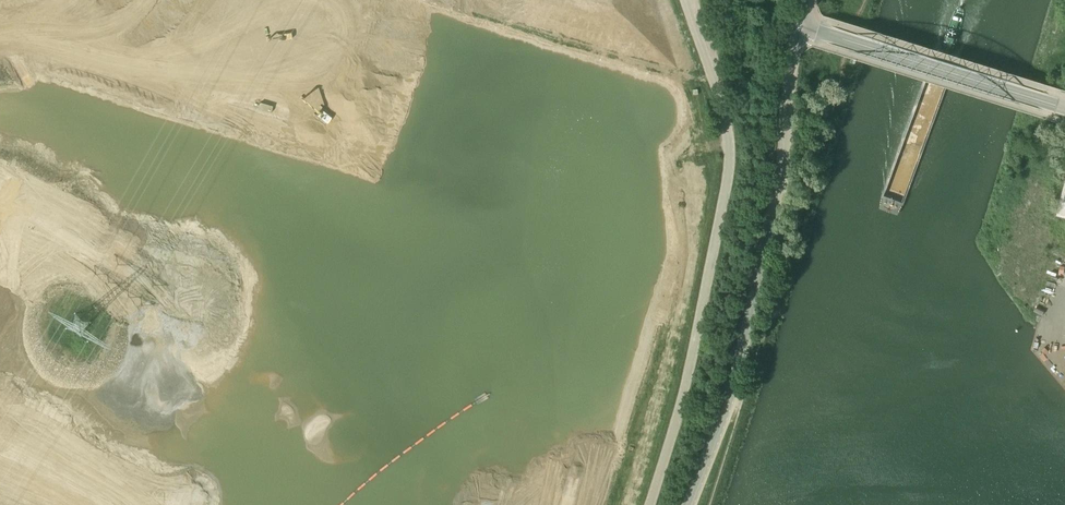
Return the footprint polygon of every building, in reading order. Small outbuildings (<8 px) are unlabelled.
[(1064,186),(1056,216),(1064,218),(1064,186)]
